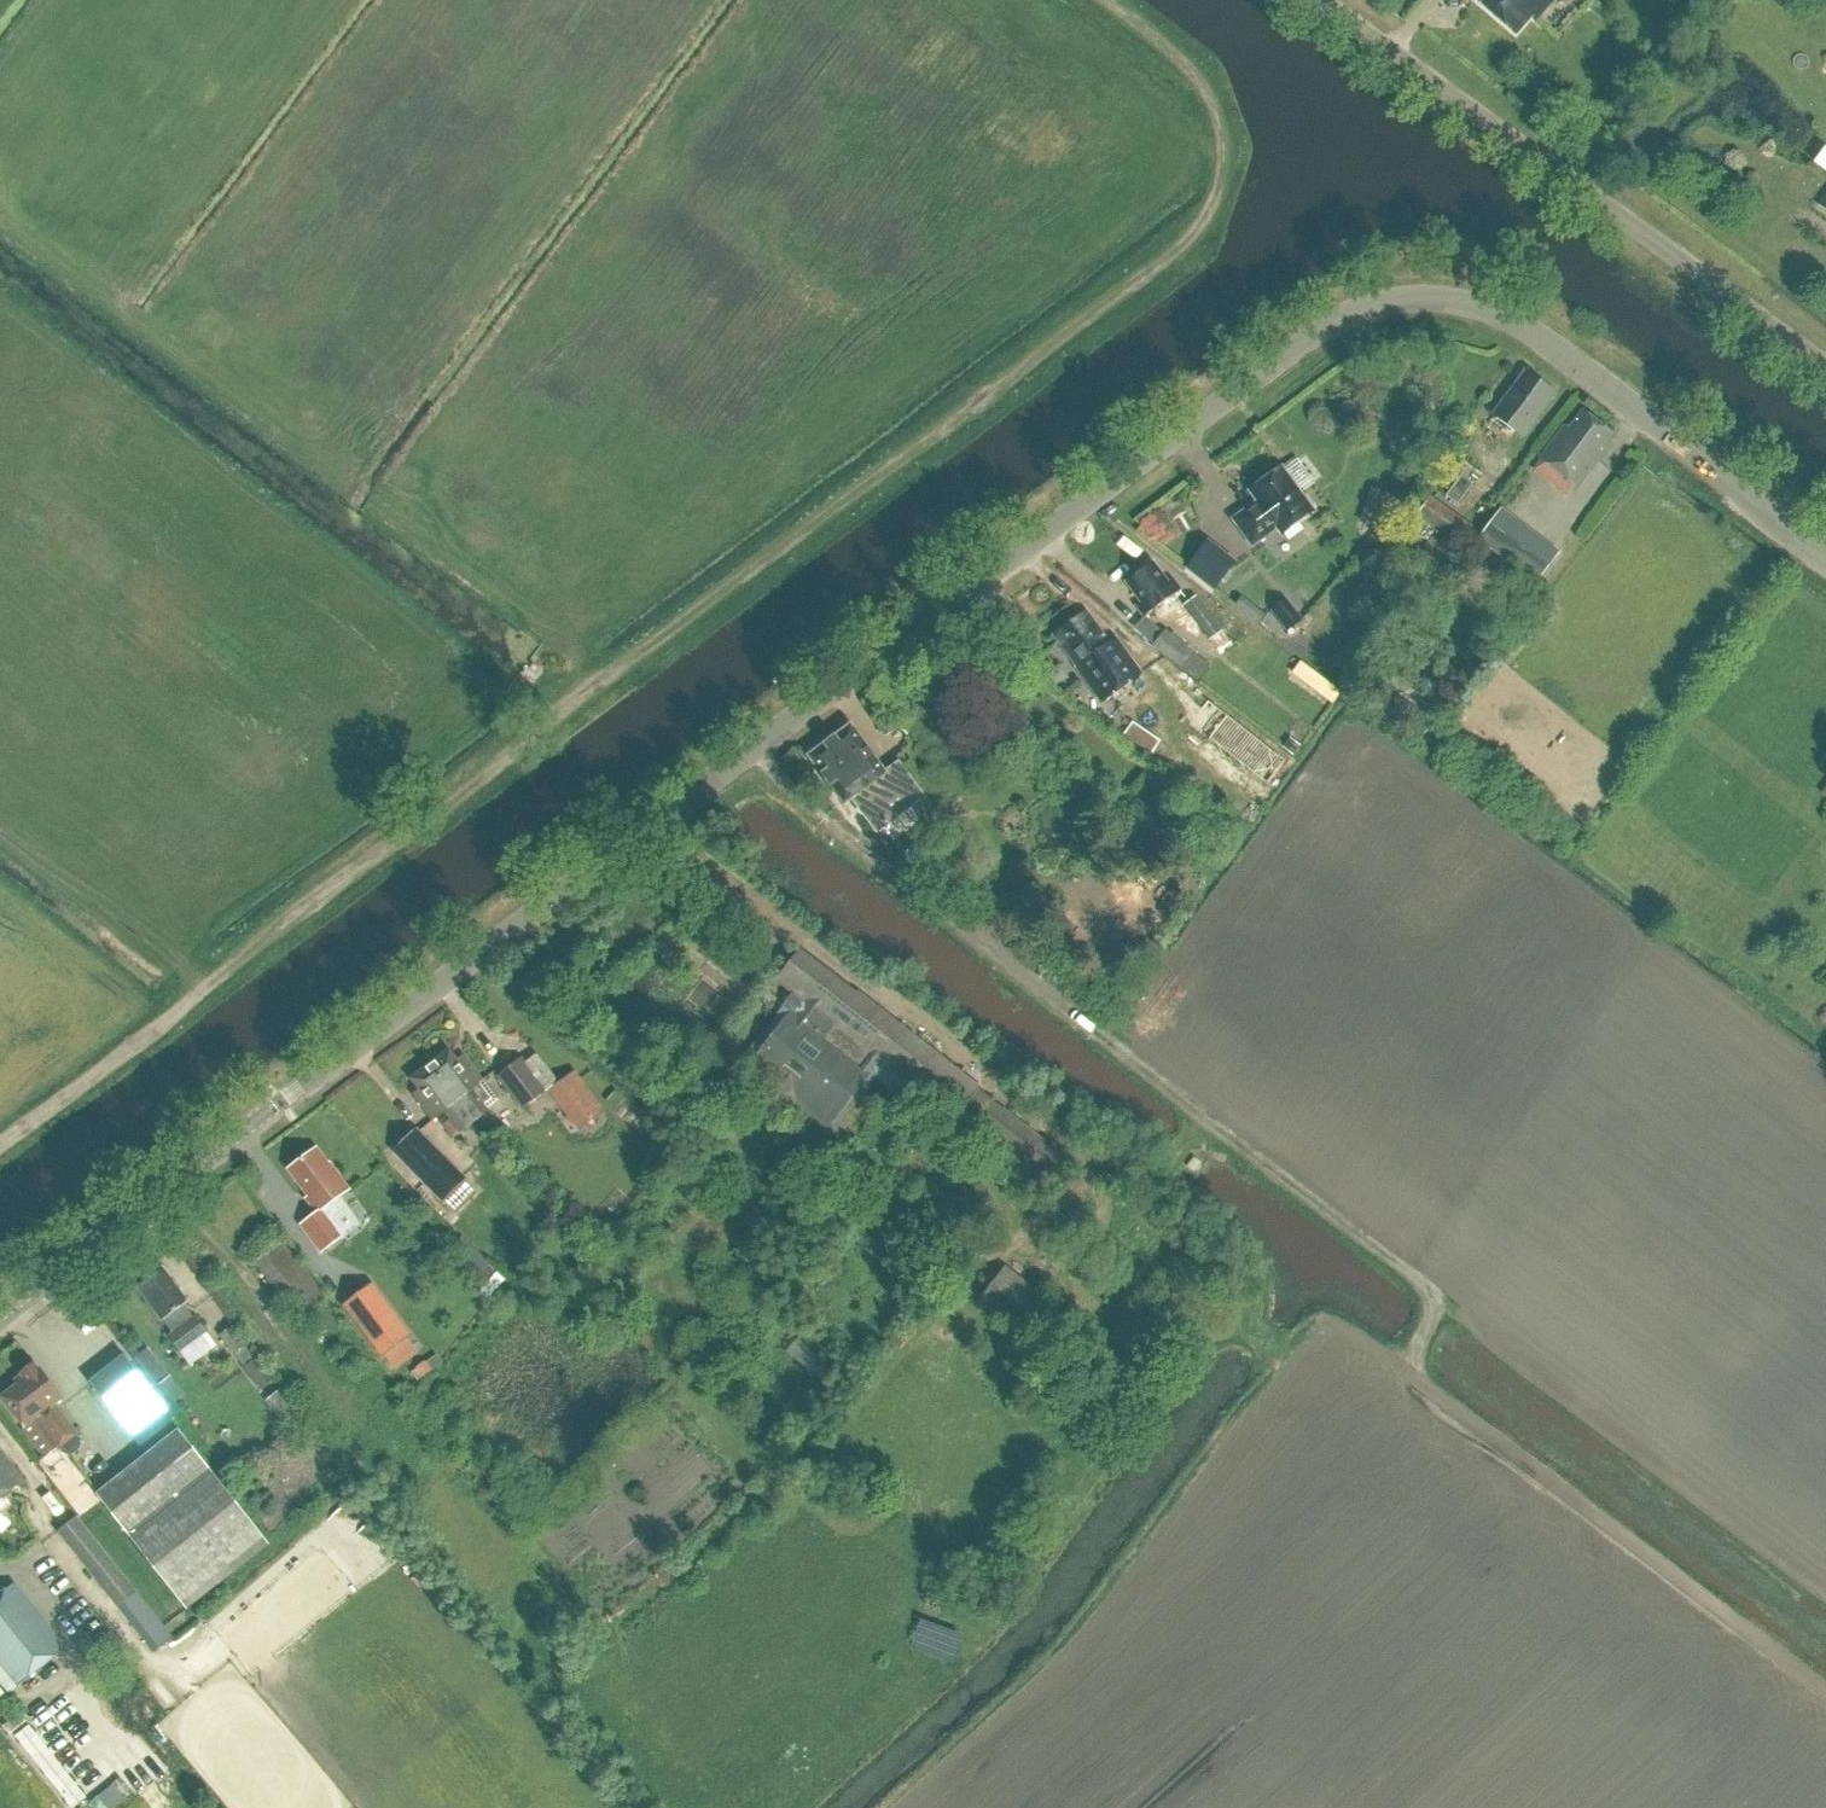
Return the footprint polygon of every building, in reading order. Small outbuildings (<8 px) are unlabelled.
[(1516,33),(1531,15),(1536,19),(1552,0),(1477,0),(1516,33)] [(1491,415),(1520,438),(1550,398),(1545,394),(1548,391),(1525,372),(1491,415)] [(1569,428),(1564,425),(1541,456),(1578,485),(1603,453),(1598,449),(1610,434),(1581,412),(1569,428)] [(1306,496),(1302,495),(1281,466),(1248,491),(1256,501),(1232,519),(1251,546),(1276,528),(1281,535),(1313,511),(1312,509),(1313,504),(1306,496)] [(1472,483),(1461,475),(1445,495),(1457,504),(1472,483)] [(1430,495),(1415,516),(1459,547),(1475,526),(1430,495)] [(1475,540),(1534,584),(1558,552),(1499,507),(1475,540)] [(1415,556),(1438,573),(1454,551),(1431,534),(1415,556)] [(1140,602),(1136,605),(1144,617),(1180,590),(1172,579),(1168,582),(1153,562),(1126,582),(1140,602)] [(1182,605),(1216,650),(1228,641),(1196,596),(1182,605)] [(1287,599),(1271,610),(1287,633),(1303,621),(1287,599)] [(1086,611),(1053,635),(1102,702),(1141,674),(1115,639),(1109,644),(1086,611)] [(1197,680),(1209,665),(1165,630),(1153,646),(1197,680)] [(889,702),(870,716),(885,736),(904,723),(889,702)] [(850,724),(808,756),(843,804),(851,798),(876,832),(924,797),(898,762),(885,772),(850,724)] [(1816,816),(1825,822),(1825,800),(1816,816)] [(1046,1188),(1048,1185),(1064,1165),(1069,1159),(978,1087),(977,1089),(918,1043),(799,951),(777,979),(812,1007),(800,1023),(791,1017),(753,1066),(825,1122),(875,1058),(918,1091),(954,1119),(956,1116),(1046,1188)] [(430,1064),(475,1121),(487,1112),(485,1110),(498,1099),(483,1081),(464,1055),(457,1060),(449,1049),(430,1064)] [(522,1057),(498,1075),(522,1108),(546,1090),(526,1062),(522,1057)] [(983,1080),(988,1065),(972,1060),(967,1075),(983,1080)] [(433,1120),(446,1110),(462,1131),(475,1121),(430,1064),(411,1079),(419,1089),(413,1094),(433,1120)] [(572,1073),(552,1089),(565,1104),(585,1089),(572,1073)] [(416,1130),(394,1151),(443,1201),(464,1180),(416,1130)] [(348,1189),(317,1148),(289,1169),(309,1196),(306,1199),(317,1213),(302,1225),(322,1251),(343,1234),(334,1222),(349,1211),(338,1196),(348,1189)] [(328,1298),(281,1238),(253,1261),(299,1320),(328,1298)] [(188,1301),(163,1267),(137,1287),(162,1321),(173,1335),(169,1338),(180,1353),(208,1333),(196,1317),(194,1319),(184,1305),(188,1301)] [(1006,1305),(998,1315),(1016,1329),(1041,1297),(1006,1270),(987,1294),(1000,1304),(1002,1302),(1006,1305)] [(338,1320),(381,1377),(413,1352),(370,1296),(338,1320)] [(272,1380),(233,1326),(219,1337),(259,1390),(272,1380)] [(270,1546),(122,1355),(90,1380),(134,1437),(149,1425),(162,1442),(97,1493),(188,1609),(270,1546)] [(425,1362),(415,1369),(422,1379),(432,1371),(425,1362)] [(39,1369),(34,1363),(20,1374),(15,1379),(18,1383),(1,1396),(25,1428),(22,1430),(44,1459),(59,1448),(60,1447),(64,1452),(69,1453),(72,1452),(78,1447),(80,1444),(79,1439),(76,1434),(78,1433),(56,1404),(63,1398),(40,1368),(39,1369)] [(0,1447),(0,1499),(25,1480),(0,1447)] [(138,1592),(77,1517),(57,1533),(118,1608),(138,1592)] [(0,1595),(0,1663),(18,1686),(67,1648),(16,1582),(0,1595)]
